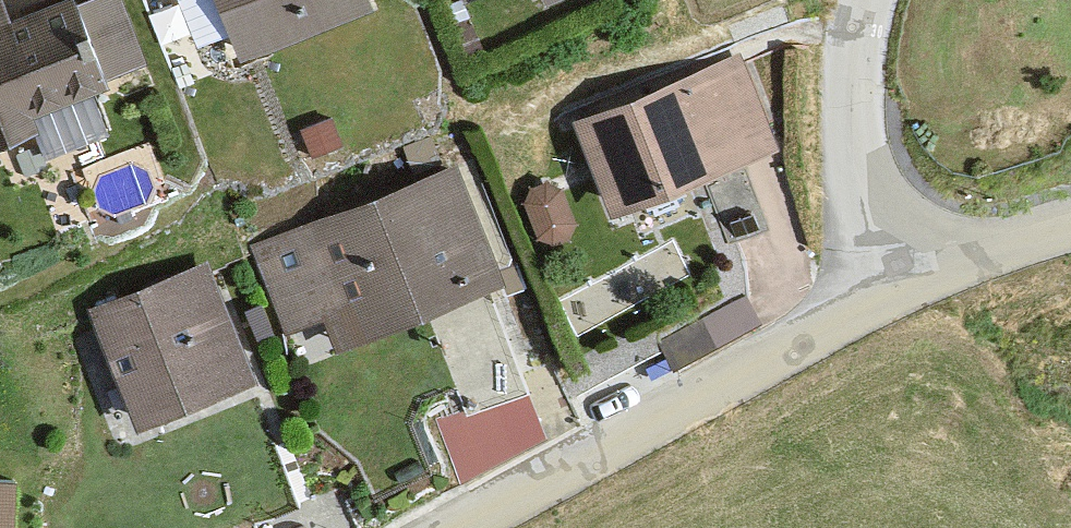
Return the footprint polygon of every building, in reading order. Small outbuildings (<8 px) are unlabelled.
[(70,0),(66,0),(16,20),(8,0),(0,0),(0,146),(36,131),(31,120),(106,90),(70,0)] [(367,0),(217,0),(240,58),(370,6),(367,0)] [(781,164),(732,65),(576,115),(624,227),(781,164)] [(458,165),(253,240),(290,335),(320,324),(336,355),(521,282),(458,165)] [(91,313),(142,432),(262,387),(210,268),(91,313)] [(14,484),(0,484),(0,527),(13,527),(14,484)]
